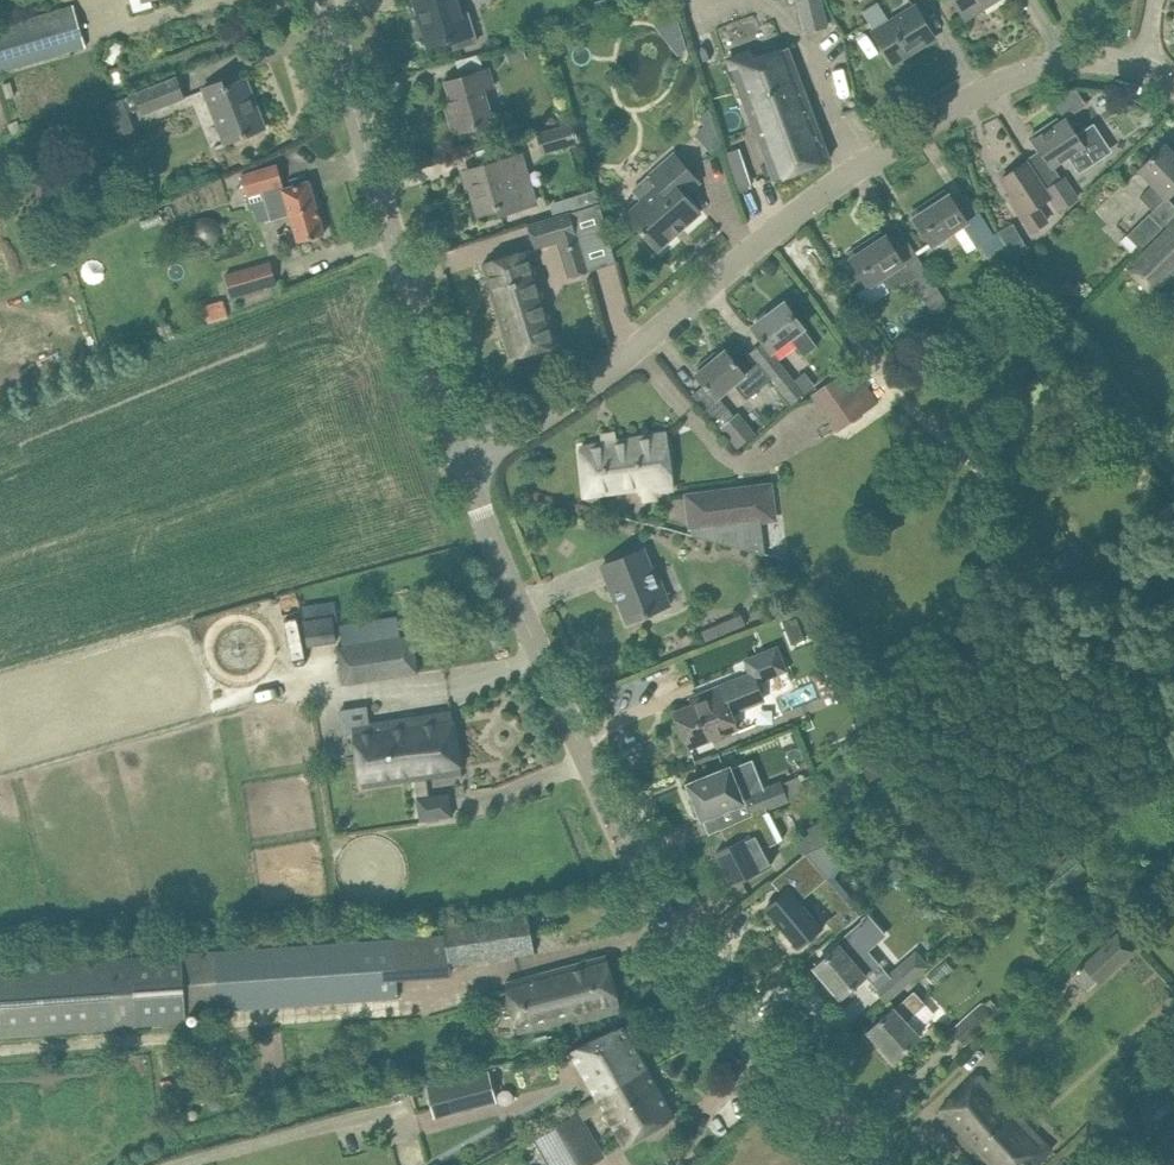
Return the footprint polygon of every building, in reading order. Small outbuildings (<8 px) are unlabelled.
[(151,0),(131,0),(134,11),(153,6),(151,0)] [(460,0),(415,0),(429,45),(452,38),(454,47),(476,41),(467,13),(464,14),(460,0)] [(826,27),(820,0),(799,0),(807,31),(826,27)] [(966,17),(967,17),(964,13),(985,0),(955,0),(966,17)] [(73,3),(0,25),(0,71),(85,46),(73,3)] [(916,5),(873,31),(892,62),(935,36),(916,5)] [(788,47),(755,58),(751,48),(728,56),(774,179),(829,158),(788,47)] [(448,111),(455,132),(492,121),(483,89),(494,86),(488,68),(447,81),(455,109),(448,111)] [(176,76),(107,104),(120,137),(136,131),(128,111),(140,106),(142,113),(184,96),(176,76)] [(202,87),(224,143),(266,126),(246,77),(225,85),(223,79),(202,87)] [(705,125),(695,134),(712,153),(722,144),(710,108),(699,118),(705,125)] [(1039,146),(1051,166),(1069,154),(1079,170),(1109,150),(1094,128),(1078,138),(1065,118),(1051,128),(1048,124),(1029,136),(1037,147),(1039,146)] [(574,121),(536,132),(542,153),(580,142),(574,121)] [(1166,196),(1167,197),(1173,190),(1173,153),(1164,144),(1139,168),(1154,183),(1140,197),(1152,210),(1166,196)] [(642,199),(626,213),(642,231),(658,249),(700,212),(685,194),(699,181),(684,163),(674,152),(649,174),(633,188),(642,199)] [(534,202),(519,154),(472,168),(476,182),(470,184),(479,213),(498,207),(499,213),(534,202)] [(17,174),(11,159),(0,163),(0,182),(17,174)] [(1050,197),(1045,190),(1026,161),(1001,177),(1014,197),(1011,199),(1032,230),(1046,221),(1037,206),(1050,197)] [(277,163),(241,174),(247,194),(251,208),(254,207),(258,221),(270,218),(270,220),(290,214),(298,240),(324,233),(309,181),(294,185),(284,188),(277,163)] [(747,167),(731,172),(737,190),(753,184),(747,167)] [(1064,177),(1045,190),(1050,197),(1059,209),(1077,197),(1064,177)] [(931,198),(911,211),(932,243),(962,224),(976,245),(993,234),(979,211),(966,219),(949,194),(935,203),(931,198)] [(599,203),(569,212),(578,241),(608,232),(599,203)] [(569,276),(587,271),(578,241),(569,212),(527,225),(534,247),(562,238),(573,273),(569,275),(569,276)] [(1137,243),(1141,248),(1162,227),(1149,213),(1121,240),(1125,245),(1127,243),(1132,248),(1137,243)] [(1017,221),(1001,229),(1013,252),(1029,243),(1017,221)] [(871,238),(848,253),(869,285),(873,282),(875,286),(884,280),(888,286),(894,288),(908,279),(913,286),(920,299),(924,297),(935,315),(950,306),(931,274),(930,275),(915,252),(902,261),(886,235),(874,243),(871,238)] [(1151,293),(1173,271),(1173,259),(1156,240),(1127,268),(1151,293)] [(511,356),(557,342),(528,249),(483,262),(511,356)] [(254,271),(253,265),(226,273),(233,295),(276,283),(271,266),(254,271)] [(784,301),(753,325),(765,342),(773,352),(791,338),(805,356),(818,346),(799,320),(784,301)] [(220,318),(216,304),(203,308),(207,322),(220,318)] [(697,372),(696,373),(704,384),(716,398),(717,397),(733,384),(745,399),(772,377),(758,361),(745,372),(740,367),(725,348),(710,361),(706,360),(697,368),(697,372)] [(850,368),(816,391),(842,427),(875,404),(850,368)] [(785,369),(773,379),(792,403),(805,393),(804,392),(815,383),(805,370),(794,379),(785,369)] [(733,417),(721,426),(722,427),(738,447),(755,433),(739,412),(733,417)] [(581,446),(586,495),(639,488),(640,492),(670,488),(666,431),(581,446)] [(685,494),(690,534),(763,554),(754,485),(685,494)] [(650,567),(642,548),(602,564),(613,590),(616,589),(629,620),(668,604),(653,566),(650,567)] [(334,598),(301,603),(304,622),(308,645),(336,640),(332,617),(337,617),(334,598)] [(342,641),(337,641),(343,679),(418,668),(412,630),(399,632),(396,612),(338,621),(342,641)] [(805,638),(796,616),(783,621),(791,644),(805,638)] [(776,647),(746,659),(751,673),(755,681),(756,681),(785,669),(776,647)] [(693,704),(674,711),(688,746),(710,738),(736,727),(737,727),(738,727),(731,712),(763,699),(763,698),(756,681),(755,681),(751,673),(720,686),(720,685),(698,694),(701,700),(693,704)] [(366,707),(340,711),(344,734),(353,733),(362,787),(426,777),(461,772),(451,710),(428,714),(369,723),(366,707)] [(687,782),(694,800),(690,805),(695,816),(701,816),(702,818),(743,801),(736,783),(740,781),(735,767),(730,768),(729,766),(687,782)] [(804,788),(800,777),(782,784),(788,800),(804,788)] [(754,813),(766,807),(767,809),(788,801),(788,800),(782,784),(781,782),(747,794),(754,813)] [(451,815),(448,793),(416,798),(420,820),(451,815)] [(729,844),(716,851),(733,884),(771,864),(763,849),(782,839),(767,809),(766,807),(754,813),(720,828),(729,844)] [(827,877),(805,851),(771,880),(782,893),(765,908),(797,946),(822,925),(800,898),(827,877)] [(1040,879),(1052,895),(1086,868),(1074,853),(1040,879)] [(839,912),(829,920),(830,921),(831,922),(833,925),(831,926),(836,933),(837,933),(859,914),(856,910),(851,904),(850,905),(849,906),(842,912),(841,910),(839,912)] [(444,924),(446,935),(451,963),(534,951),(528,912),(444,924)] [(832,951),(814,966),(815,967),(816,966),(825,976),(824,978),(840,996),(842,995),(848,997),(856,990),(854,985),(865,974),(879,963),(867,949),(885,933),(867,912),(860,917),(862,918),(834,941),(838,946),(832,951)] [(1100,982),(1134,950),(1117,932),(1084,963),(1084,964),(1082,966),(1097,981),(1097,980),(1100,982)] [(395,938),(397,977),(451,973),(451,963),(446,935),(395,938)] [(397,977),(395,938),(180,953),(184,1011),(189,1011),(398,997),(397,977)] [(131,953),(0,964),(0,1038),(138,1027),(131,955),(131,953)] [(131,955),(138,1027),(190,1023),(189,1011),(184,1011),(180,953),(131,955)] [(578,1015),(580,1021),(621,1009),(606,955),(583,961),(505,982),(518,1031),(578,1015)] [(920,971),(908,958),(875,988),(887,1001),(920,971)] [(946,959),(927,976),(935,984),(954,968),(946,959)] [(894,1009),(893,1007),(868,1030),(894,1059),(919,1036),(907,1022),(926,1005),(913,991),(894,1009)] [(980,1003),(951,1030),(965,1046),(995,1019),(980,1003)] [(619,1084),(647,1068),(622,1025),(570,1050),(597,1097),(619,1084)] [(597,1097),(624,1144),(674,1115),(647,1068),(619,1084),(597,1097)] [(495,1101),(487,1071),(428,1086),(436,1116),(495,1101)] [(1015,1164),(1034,1164),(1053,1146),(979,1073),(936,1113),(985,1164),(998,1164),(1007,1157),(1015,1164)] [(574,1144),(591,1134),(578,1112),(534,1137),(550,1164),(586,1164),(574,1144)] [(1144,1157),(1153,1164),(1173,1164),(1173,1122),(1144,1157)]
